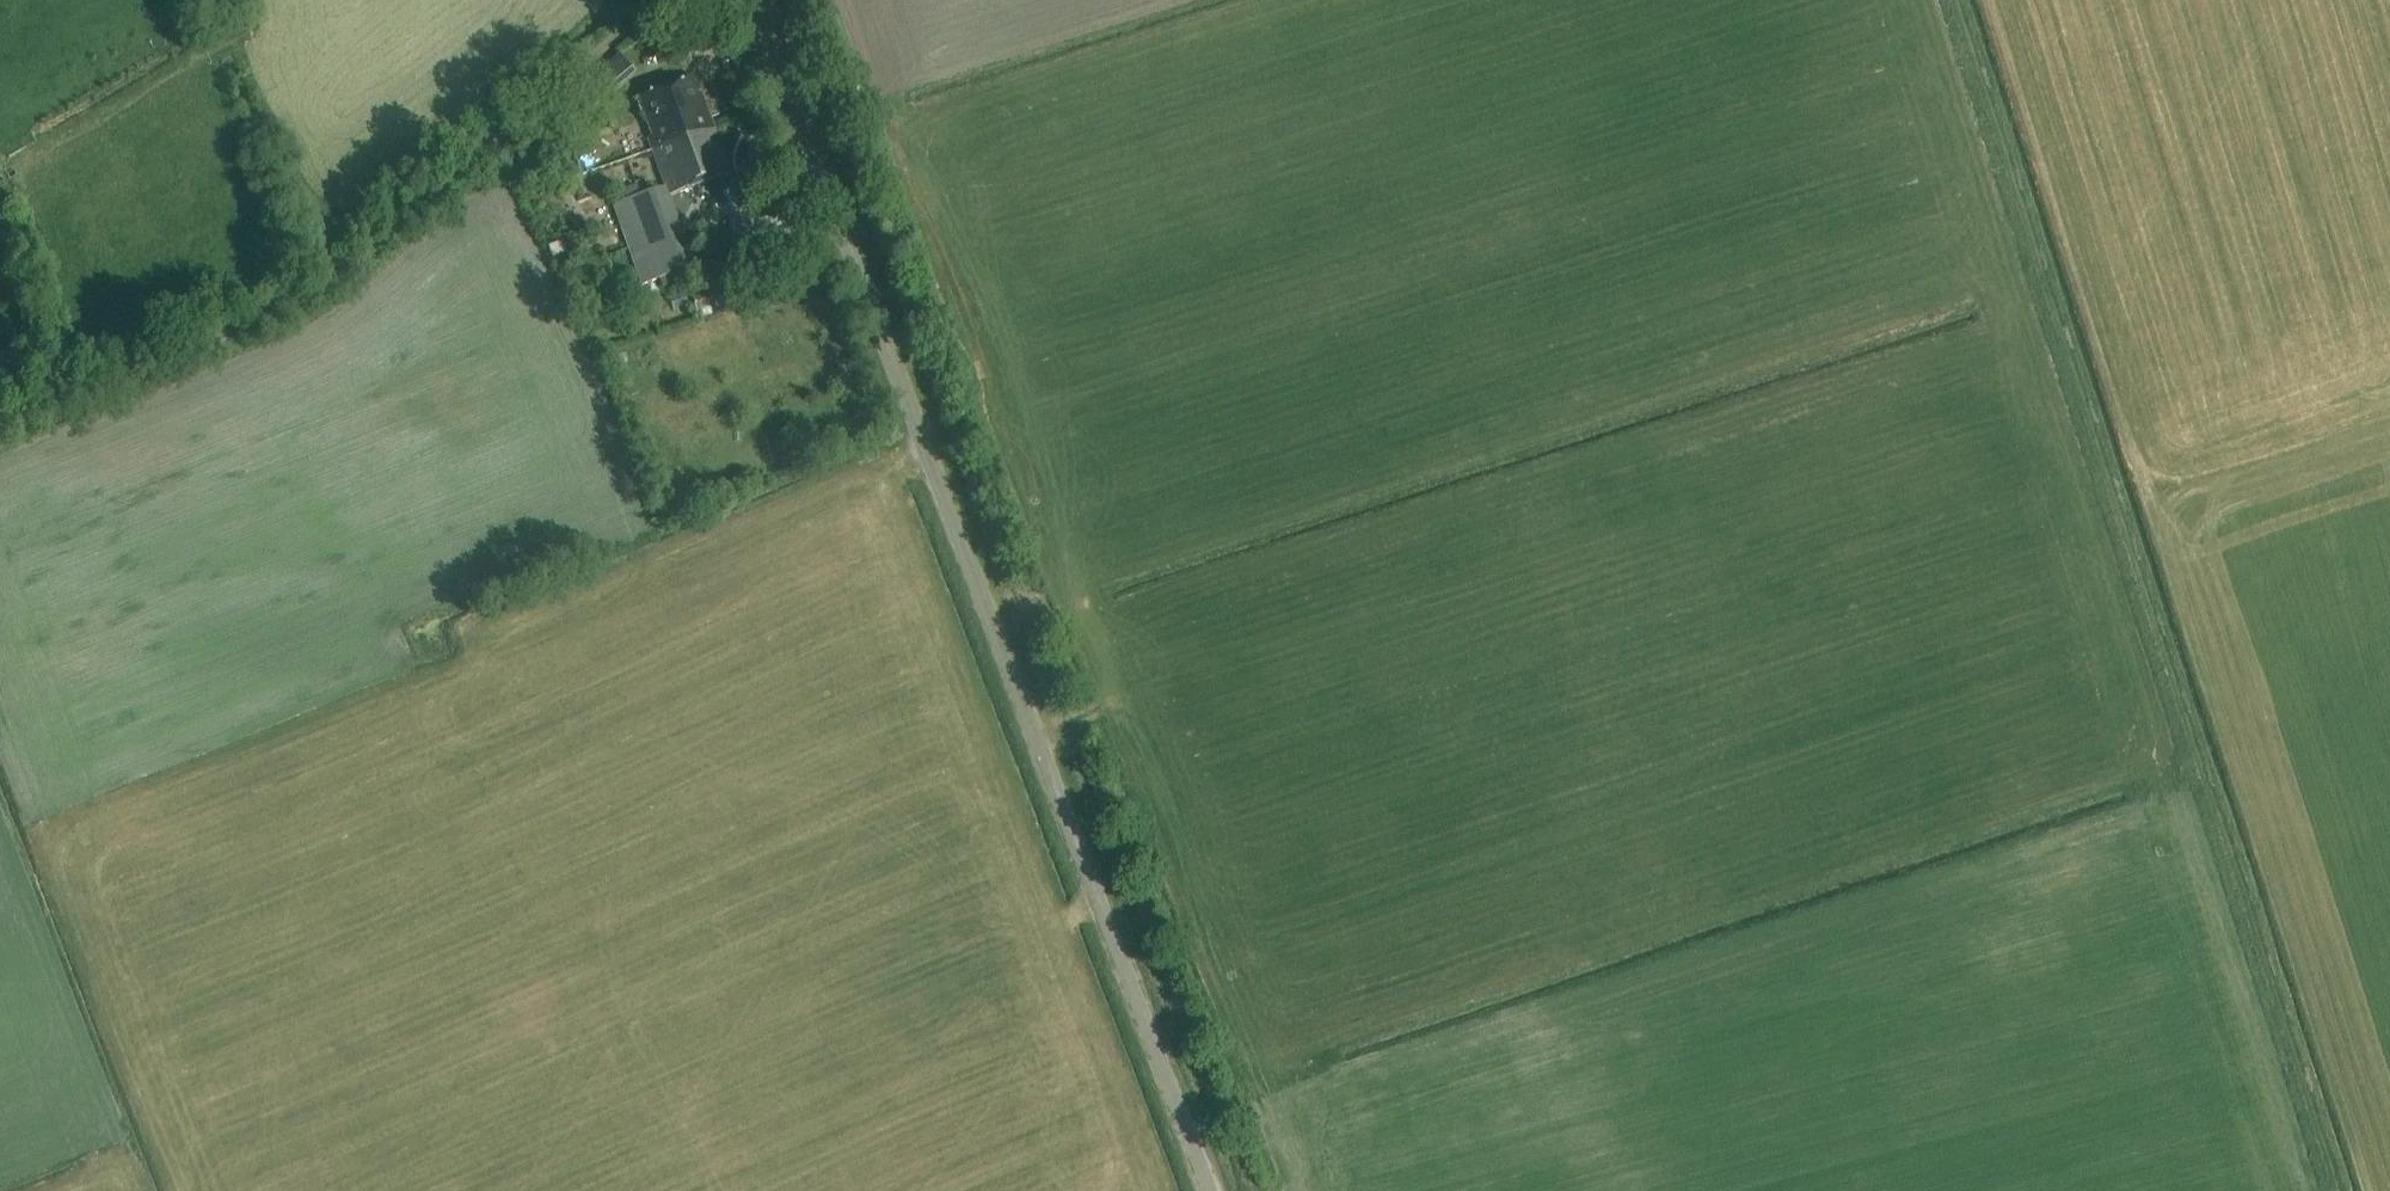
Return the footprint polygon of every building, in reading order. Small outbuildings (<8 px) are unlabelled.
[(731,108),(745,103),(734,74),(720,79),(731,108)] [(652,150),(713,129),(695,78),(638,98),(653,137),(648,139),(652,150)] [(713,129),(652,150),(665,186),(639,196),(636,186),(622,191),(626,200),(613,205),(642,285),(658,280),(661,288),(673,284),(669,276),(695,266),(670,197),(730,175),(713,129)] [(751,193),(776,184),(767,157),(741,166),(751,193)] [(564,254),(560,241),(549,245),(552,257),(564,254)] [(735,307),(725,277),(688,290),(698,319),(735,307)]
